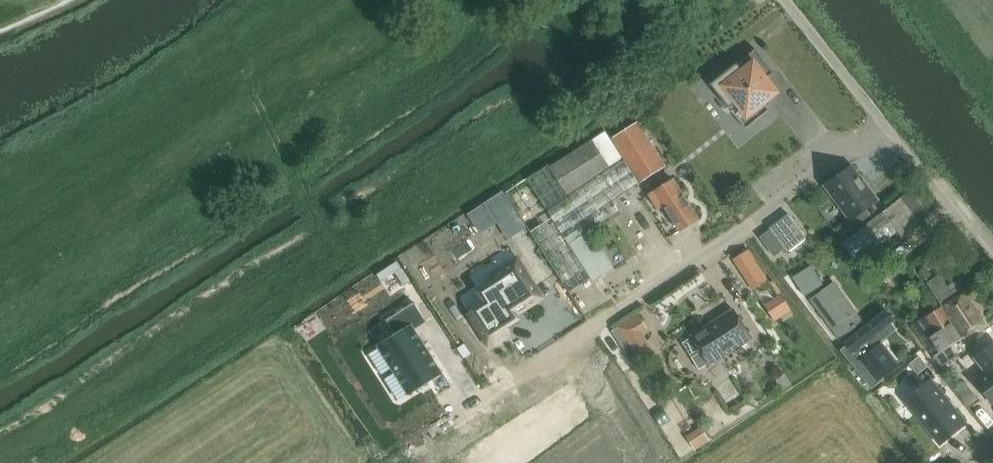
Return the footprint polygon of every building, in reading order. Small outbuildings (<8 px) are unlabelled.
[(726,73),(711,85),(720,97),(733,112),(746,130),(770,111),(764,102),(776,92),(766,80),(775,73),(756,49),(738,64),(726,73)] [(550,166),(505,194),(571,297),(614,269),(597,242),(600,241),(596,236),(594,237),(590,232),(620,213),(613,202),(640,184),(666,167),(638,123),(612,140),(607,132),(592,141),(551,168),(550,166)] [(878,201),(853,167),(825,187),(850,221),(853,219),(866,209),(878,201)] [(699,220),(674,180),(650,195),(659,209),(664,206),(680,232),(699,220)] [(939,211),(919,185),(902,198),(922,224),(939,211)] [(501,193),(468,213),(480,233),(497,222),(507,238),(523,228),(501,193)] [(902,238),(922,224),(902,198),(884,212),(841,242),(856,262),(897,231),(902,238)] [(866,209),(853,219),(858,226),(871,216),(866,209)] [(789,214),(770,228),(788,253),(807,238),(789,214)] [(749,251),(737,258),(757,289),(768,282),(749,251)] [(397,262),(378,275),(382,282),(396,273),(404,287),(411,282),(403,269),(402,269),(397,262)] [(487,304),(470,315),(489,345),(508,332),(505,327),(517,320),(514,316),(541,299),(517,262),(493,277),(497,282),(480,293),(487,304)] [(812,267),(794,278),(805,297),(823,285),(812,267)] [(928,284),(943,307),(963,339),(985,326),(964,293),(961,296),(957,290),(951,294),(940,276),(928,284)] [(863,323),(834,283),(813,299),(842,339),(863,323)] [(784,299),(767,310),(775,322),(792,311),(784,299)] [(379,348),(369,355),(382,376),(392,369),(408,395),(442,373),(415,330),(427,323),(415,303),(387,321),(397,336),(379,347),(379,348)] [(951,347),(963,339),(943,307),(911,327),(943,367),(958,357),(951,347)] [(752,339),(734,310),(718,320),(719,321),(709,327),(708,326),(691,337),(692,337),(683,343),(697,365),(706,359),(710,366),(752,339)] [(886,310),(844,343),(845,343),(876,383),(877,383),(883,378),(900,365),(882,342),(885,340),(880,333),(892,324),(895,321),(894,321),(886,311),(886,310)] [(640,361),(650,355),(628,321),(618,328),(640,361)] [(465,345),(458,349),(465,359),(471,354),(465,345)] [(976,359),(987,372),(976,381),(992,402),(992,345),(976,359)] [(920,357),(910,365),(918,375),(928,367),(920,357)] [(981,398),(969,380),(956,390),(969,407),(981,398)] [(931,381),(906,401),(941,443),(965,424),(931,381)] [(704,433),(690,441),(696,451),(710,442),(704,433)]
